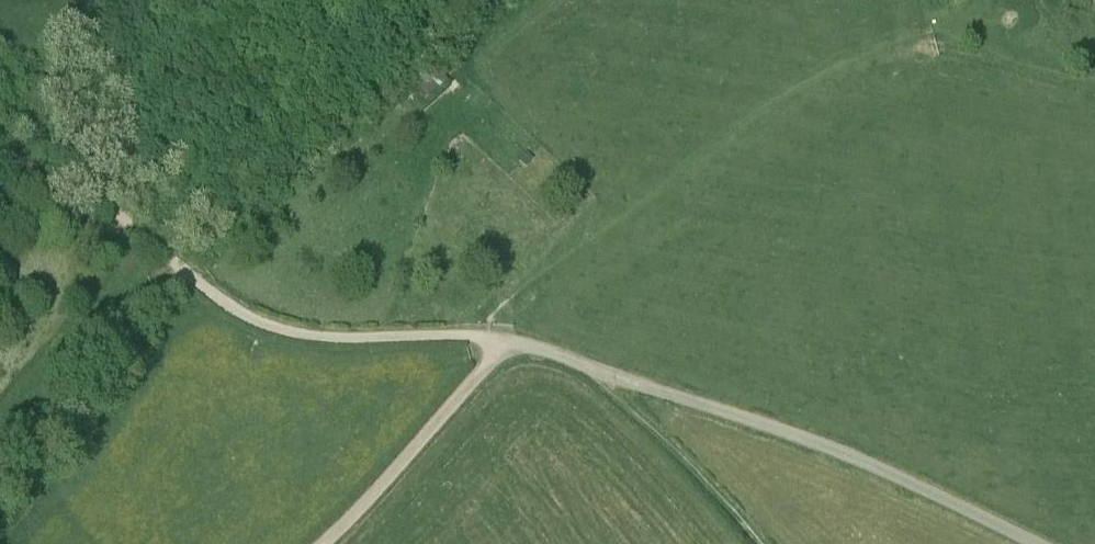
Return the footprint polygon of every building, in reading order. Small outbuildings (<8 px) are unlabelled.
[(448,81),(438,69),(420,85),(429,96),(448,81)] [(527,153),(521,161),(527,166),(533,158),(527,153)]
